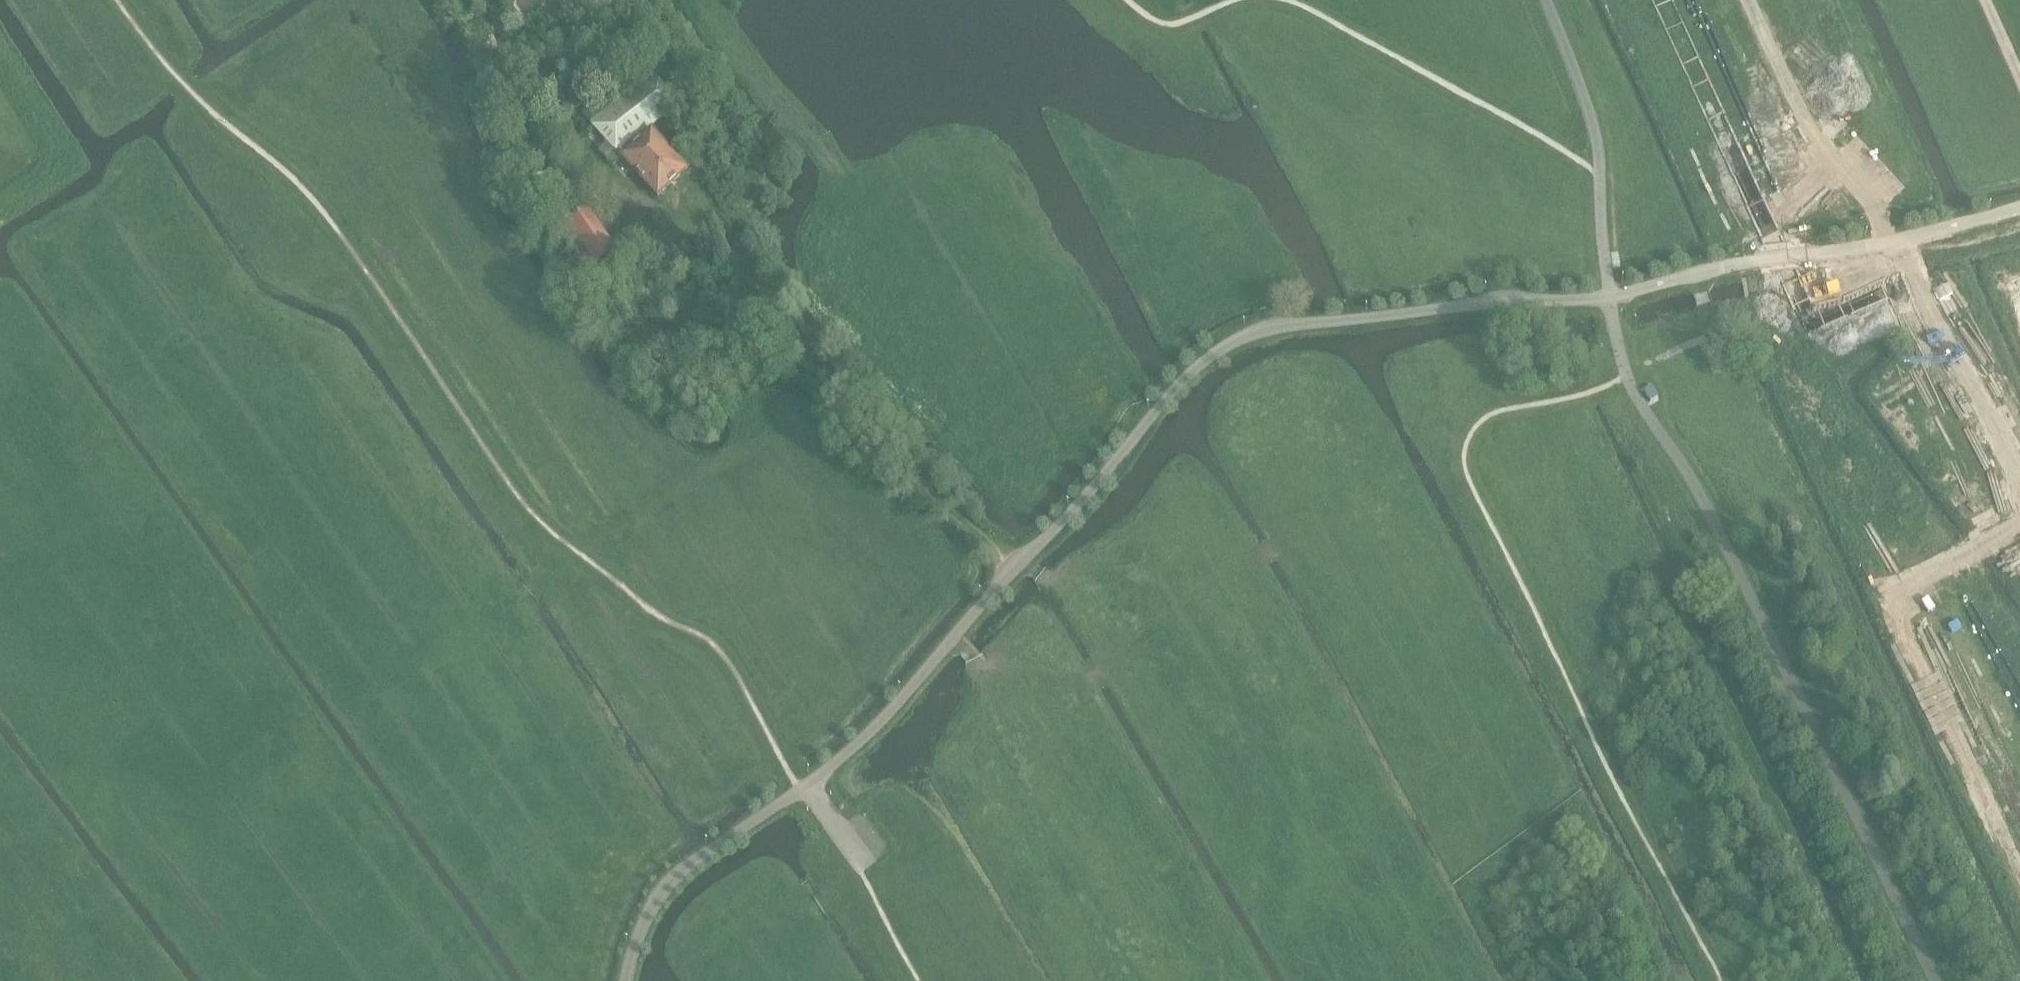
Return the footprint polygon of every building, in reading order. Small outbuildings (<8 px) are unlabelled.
[(629,143),(680,105),(655,74),(591,124),(606,143),(599,150),(613,165),(622,157),(658,197),(688,170),(651,130),(633,147),(629,143)] [(597,264),(617,250),(587,207),(567,221),(597,264)]
